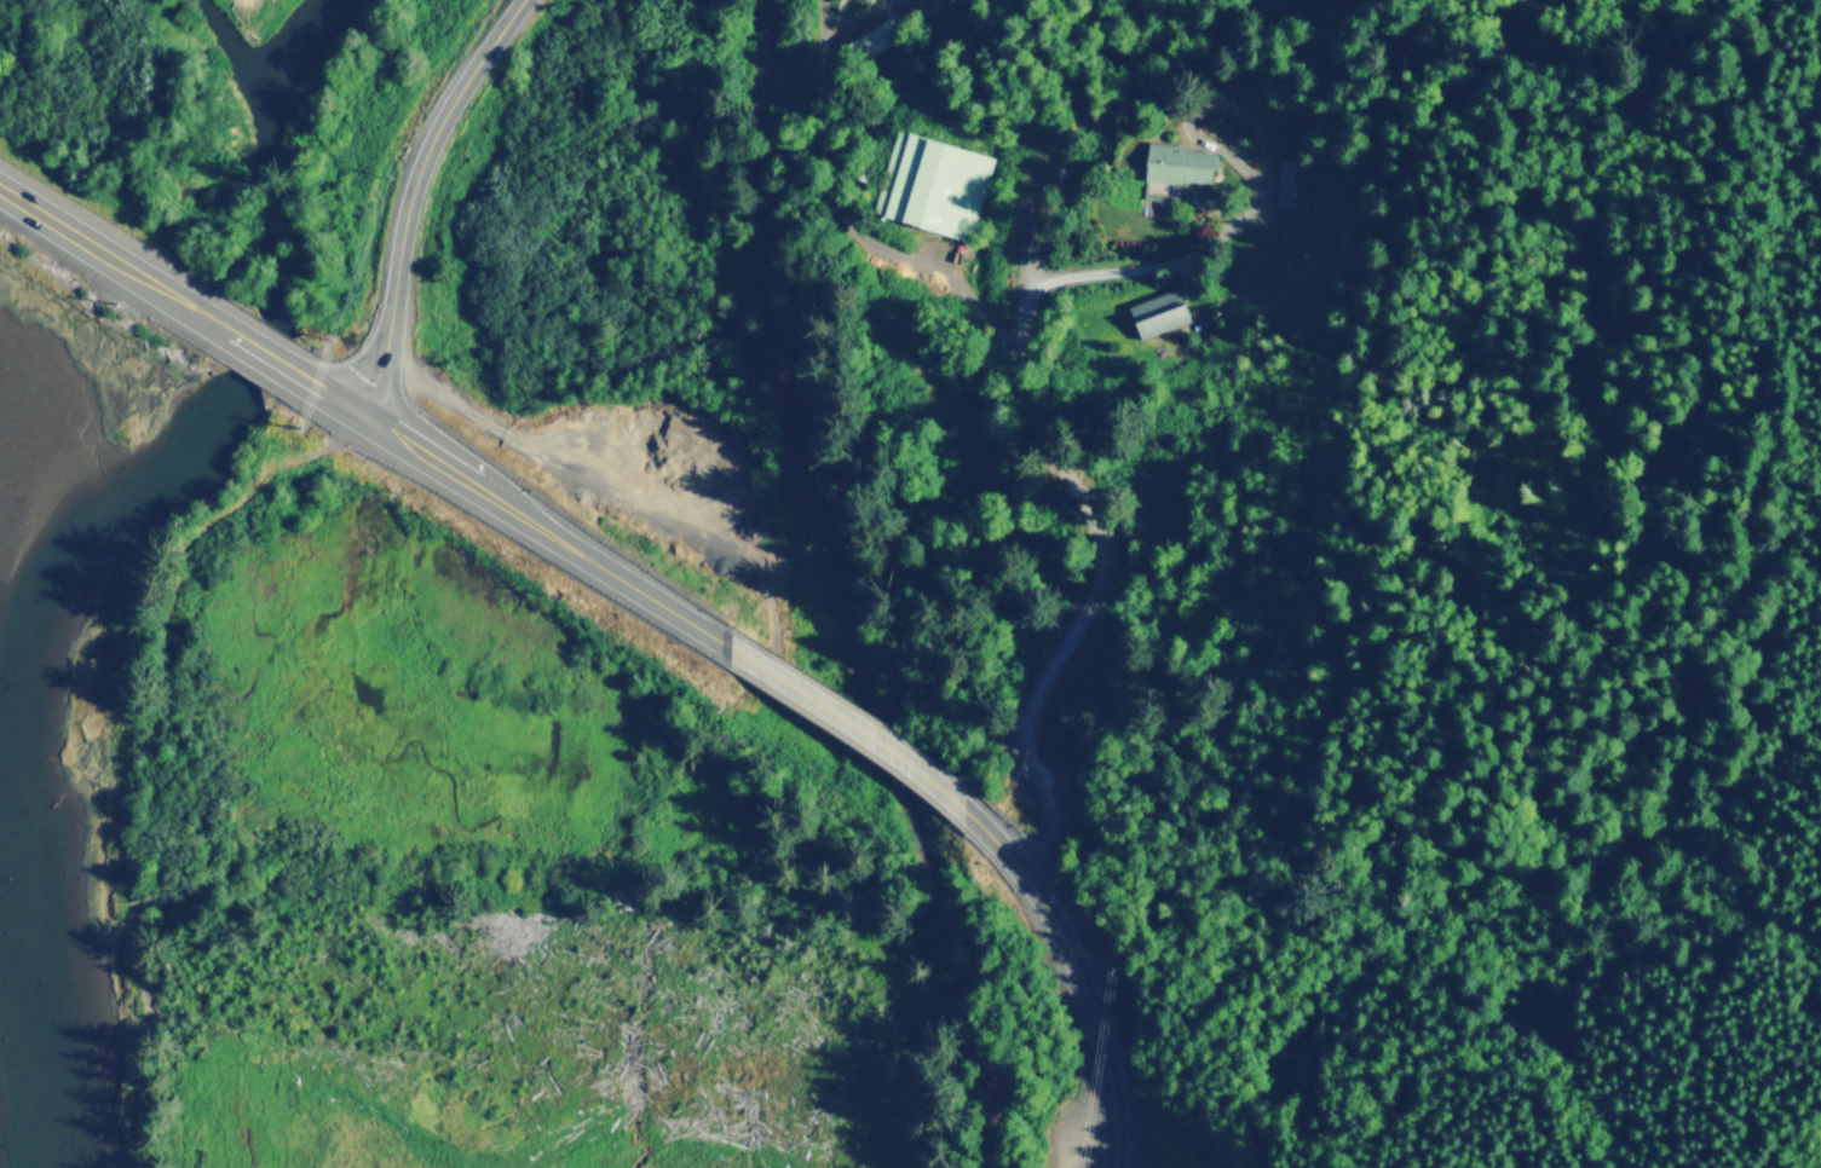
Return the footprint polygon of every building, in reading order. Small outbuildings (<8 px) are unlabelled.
[(989,154),(894,127),(882,170),(891,173),(880,215),(967,238),(989,154)] [(1211,181),(1214,148),(1145,143),(1142,196),(1171,198),(1171,189),(1179,189),(1180,179),(1211,181)] [(1139,337),(1188,318),(1176,284),(1126,303),(1139,337)]
